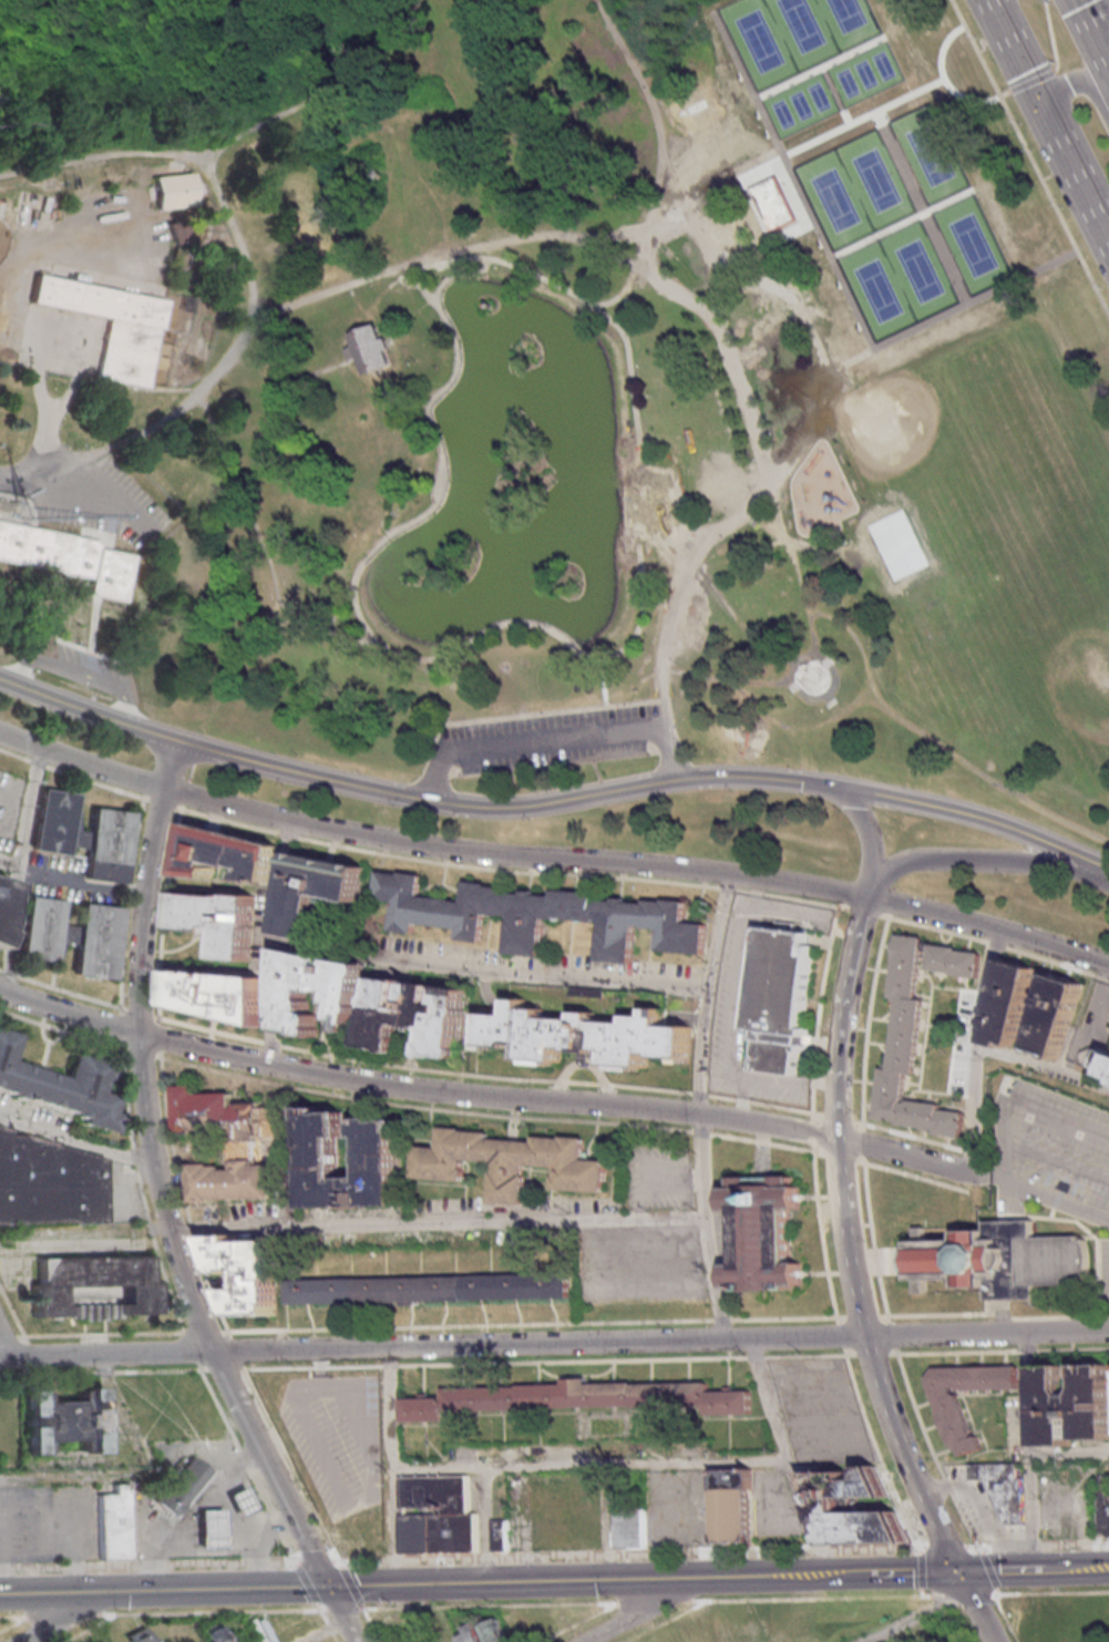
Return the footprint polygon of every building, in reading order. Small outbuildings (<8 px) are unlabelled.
[(676,101),(692,94),(697,110),(680,116),(676,101)] [(154,211),(194,206),(191,175),(152,181),(154,211)] [(750,191),(774,178),(794,220),(770,233),(750,191)] [(310,201),(314,209),(323,204),(319,196),(310,201)] [(150,384),(100,376),(111,319),(28,304),(33,276),(165,301),(150,384)] [(349,336),(373,326),(379,341),(381,340),(386,351),(383,352),(388,367),(361,376),(357,361),(348,363),(343,350),(352,347),(349,336)] [(91,578),(0,561),(0,522),(100,542),(99,550),(132,556),(124,601),(97,595),(88,594),(91,578)] [(39,791),(29,852),(63,859),(64,853),(74,797),(39,791)] [(64,853),(69,854),(70,849),(85,850),(88,833),(78,833),(81,812),(78,798),(74,797),(64,853)] [(90,810),(88,833),(85,850),(82,881),(122,885),(130,814),(90,810)] [(184,827),(174,880),(208,882),(210,871),(207,870),(208,864),(238,872),(237,883),(268,885),(276,848),(184,827)] [(277,934),(283,894),(290,853),(361,868),(356,903),(317,895),(312,925),(310,924),(308,941),(277,934)] [(373,873),(396,875),(396,874),(420,876),(418,899),(460,903),(462,883),(487,885),(486,887),(504,889),(504,893),(517,894),(517,891),(533,893),(533,895),(547,897),(548,891),(594,895),(593,902),(610,903),(610,901),(624,902),(623,904),(640,906),(641,903),(659,904),(660,903),(682,905),(681,924),(704,926),(701,957),(655,954),(656,932),(640,931),(640,930),(633,928),(629,966),(597,964),(600,925),(589,924),(589,923),(548,920),(548,921),(541,920),(538,957),(506,955),(510,916),(494,914),(494,915),(482,914),(479,944),(456,941),(458,930),(411,925),(410,935),(388,933),(391,903),(371,901),(373,873)] [(14,879),(0,875),(0,926),(14,879)] [(174,897),(226,902),(227,899),(250,901),(245,965),(214,963),(217,932),(209,931),(208,936),(171,933),(174,897)] [(24,900),(18,961),(52,965),(53,957),(58,925),(60,904),(24,900)] [(79,907),(75,927),(74,945),(71,977),(111,983),(119,912),(79,907)] [(58,925),(75,927),(74,945),(63,944),(58,957),(53,957),(58,925)] [(760,926),(748,1026),(761,1028),(756,1068),(797,1073),(800,1050),(804,1051),(808,1026),(803,1026),(812,945),(808,944),(809,933),(760,926)] [(958,1139),(934,1136),(934,1131),(895,1127),(896,1123),(873,1120),(879,1071),(886,1071),(894,1004),(887,1003),(895,937),(920,940),(920,943),(928,944),(928,946),(955,950),(954,952),(978,954),(975,979),(951,976),(951,974),(925,972),(927,953),(918,952),(913,1000),(921,1002),(912,1077),(904,1076),(901,1105),(905,1105),(905,1102),(937,1106),(937,1111),(962,1115),(958,1139)] [(276,953),(274,1000),(276,1035),(311,1041),(312,1040),(315,1035),(312,1032),(314,1020),(312,1018),(305,1017),(307,1006),(305,1004),(302,1004),(305,993),(331,997),(329,1008),(336,1009),(333,1023),(333,1024),(335,1025),(338,1025),(337,1035),(339,1035),(339,1037),(346,1038),(347,1035),(350,1035),(352,1017),(355,1016),(356,1012),(353,1008),(359,979),(360,978),(361,974),(360,971),(360,968),(276,953)] [(1000,959),(993,996),(985,1041),(1000,1047),(1003,1040),(1015,1045),(1034,968),(1000,959)] [(167,973),(167,1007),(260,1028),(259,979),(167,973)] [(1047,973),(1027,1050),(1054,1058),(1080,984),(1047,973)] [(373,979),(371,997),(369,998),(369,1005),(370,1006),(366,1036),(363,1037),(362,1044),(364,1046),(364,1047),(387,1050),(388,1053),(393,1054),(396,1051),(397,1051),(398,1039),(397,1039),(398,1029),(400,1025),(405,1025),(407,1026),(408,1026),(409,1028),(411,1028),(411,1030),(412,1030),(413,1032),(414,1030),(415,1030),(415,1029),(415,1028),(419,1028),(420,1028),(421,1028),(422,1027),(428,1028),(428,1034),(427,1044),(424,1044),(423,1056),(424,1056),(425,1058),(431,1058),(432,1057),(455,1060),(455,1058),(459,1057),(460,1050),(458,1048),(462,1018),(463,1018),(465,1010),(463,1009),(465,992),(441,988),(438,1006),(433,1005),(430,1002),(432,987),(407,984),(403,1008),(394,1007),(399,983),(373,979)] [(483,1013),(510,1015),(511,998),(526,999),(525,1008),(544,1009),(543,1017),(577,1019),(578,1010),(596,1012),(596,1018),(598,1022),(629,1024),(629,1015),(649,1016),(649,1007),(665,1008),(664,1026),(690,1028),(688,1058),(657,1056),(657,1053),(647,1053),(646,1068),(607,1065),(608,1049),(598,1048),(597,1053),(571,1050),(572,1047),(562,1046),(561,1061),(522,1058),(523,1043),(512,1041),(512,1046),(481,1044),(483,1013)] [(12,1096),(0,1092),(0,1033),(14,1037),(7,1064),(63,1080),(71,1053),(111,1065),(105,1081),(102,1081),(99,1094),(114,1099),(110,1115),(116,1116),(111,1133),(79,1125),(80,1119),(74,1117),(74,1114),(20,1098),(20,1100),(11,1098),(12,1096)] [(1096,1046),(1108,1051),(1108,1077),(1076,1064),(1080,1051),(1096,1046)] [(172,1088),(173,1138),(196,1138),(196,1135),(226,1133),(227,1173),(218,1173),(218,1169),(208,1169),(208,1167),(188,1167),(189,1205),(208,1204),(208,1201),(268,1200),(268,1169),(254,1169),(253,1137),(264,1137),(264,1140),(289,1140),(288,1109),(258,1109),(258,1104),(228,1105),(228,1095),(195,1096),(195,1088),(172,1088)] [(300,1109),(305,1213),(398,1210),(394,1125),(386,1125),(386,1127),(377,1127),(377,1121),(363,1122),(363,1125),(358,1125),(359,1140),(364,1140),(364,1157),(363,1158),(363,1168),(366,1167),(366,1186),(358,1186),(358,1182),(342,1183),(342,1187),(335,1188),(335,1167),(336,1167),(335,1140),(342,1140),(341,1125),(340,1126),(340,1116),(326,1116),(326,1117),(319,1117),(319,1111),(315,1111),(315,1109),(300,1109)] [(104,1224),(103,1159),(0,1128),(0,1227),(104,1224)] [(410,1180),(462,1184),(463,1172),(460,1172),(461,1162),(494,1166),(493,1177),(491,1176),(489,1207),(499,1208),(500,1205),(521,1207),(523,1179),(521,1179),(522,1167),(556,1169),(555,1181),(553,1180),(552,1191),(602,1195),(605,1164),(582,1162),(584,1141),(561,1139),(561,1141),(533,1139),(532,1145),(489,1141),(489,1136),(461,1133),(461,1131),(438,1129),(435,1150),(413,1148),(410,1180)] [(729,1180),(790,1179),(791,1190),(799,1190),(799,1213),(788,1213),(789,1265),(801,1265),(802,1292),(738,1294),(738,1290),(727,1291),(726,1270),(737,1270),(735,1213),(723,1214),(723,1190),(729,1190),(729,1180)] [(986,1220),(986,1229),(986,1239),(1000,1238),(1002,1276),(987,1276),(987,1285),(987,1299),(1036,1297),(1035,1283),(1080,1282),(1080,1277),(1086,1274),(1089,1269),(1090,1261),(1089,1254),(1088,1245),(1085,1239),(1079,1239),(1079,1235),(1034,1235),(1034,1220),(986,1220)] [(914,1225),(915,1239),(911,1239),(911,1279),(915,1279),(915,1292),(926,1292),(926,1279),(959,1279),(959,1286),(987,1285),(987,1276),(1002,1276),(1000,1238),(986,1239),(986,1229),(958,1228),(958,1241),(924,1241),(924,1225),(914,1225)] [(203,1238),(216,1274),(230,1274),(229,1271),(243,1271),(243,1291),(233,1291),(233,1290),(222,1290),(232,1317),(273,1316),(271,1241),(235,1242),(235,1236),(203,1238)] [(37,1259),(148,1255),(150,1283),(157,1283),(158,1315),(107,1316),(107,1318),(83,1320),(83,1316),(31,1317),(31,1284),(37,1283),(37,1259)] [(567,1275),(568,1301),(287,1306),(286,1282),(356,1281),(356,1282),(461,1280),(461,1279),(567,1275)] [(1018,1364),(934,1365),(925,1378),(952,1445),(956,1444),(961,1455),(983,1446),(978,1435),(973,1436),(955,1388),(1019,1388),(1018,1364)] [(1038,1446),(1070,1445),(1070,1416),(1080,1416),(1081,1440),(1108,1439),(1108,1403),(1108,1366),(1080,1367),(1080,1377),(1082,1377),(1082,1389),(1079,1395),(1068,1395),(1064,1390),(1064,1378),(1066,1378),(1065,1367),(1036,1367),(1038,1446)] [(749,1389),(750,1413),(709,1414),(709,1404),(522,1407),(522,1409),(446,1410),(448,1422),(401,1422),(401,1397),(443,1396),(443,1387),(518,1386),(518,1384),(562,1383),(562,1378),(587,1378),(587,1383),(631,1382),(631,1384),(707,1382),(707,1390),(749,1389)] [(102,1387),(103,1451),(89,1451),(89,1449),(82,1449),(81,1439),(48,1440),(48,1450),(42,1451),(42,1455),(27,1455),(25,1389),(40,1389),(40,1390),(48,1390),(48,1402),(80,1400),(79,1390),(86,1389),(86,1387),(102,1387)] [(178,1518),(217,1471),(197,1456),(160,1501),(178,1518)] [(969,1464),(1015,1463),(1016,1478),(1020,1478),(1021,1522),(1004,1523),(984,1478),(969,1478),(969,1464)] [(802,1471),(815,1502),(811,1505),(826,1543),(910,1541),(896,1511),(840,1512),(840,1497),(889,1496),(875,1466),(860,1466),(860,1478),(846,1479),(846,1471),(802,1471)] [(711,1469),(713,1543),(749,1542),(747,1488),(751,1487),(751,1468),(711,1469)] [(403,1478),(474,1476),(475,1516),(482,1516),(483,1553),(405,1556),(403,1478)] [(133,1484),(134,1559),(104,1559),(103,1494),(119,1494),(119,1485),(133,1484)] [(386,1522),(379,1522),(379,1484),(339,1485),(340,1555),(386,1554),(386,1522)] [(240,1517),(258,1508),(246,1485),(229,1494),(240,1517)] [(1097,1491),(1108,1491),(1108,1536),(1099,1537),(1097,1491)] [(203,1548),(227,1547),(227,1509),(202,1509),(203,1548)] [(619,1510),(620,1548),(649,1547),(648,1509),(619,1510)] [(512,1520),(512,1550),(497,1550),(496,1520),(512,1520)] [(496,1614),(434,1641),(508,1641),(496,1614)] [(217,1620),(199,1627),(205,1641),(226,1641),(217,1620)] [(143,1625),(123,1636),(127,1641),(152,1641),(143,1625)]
